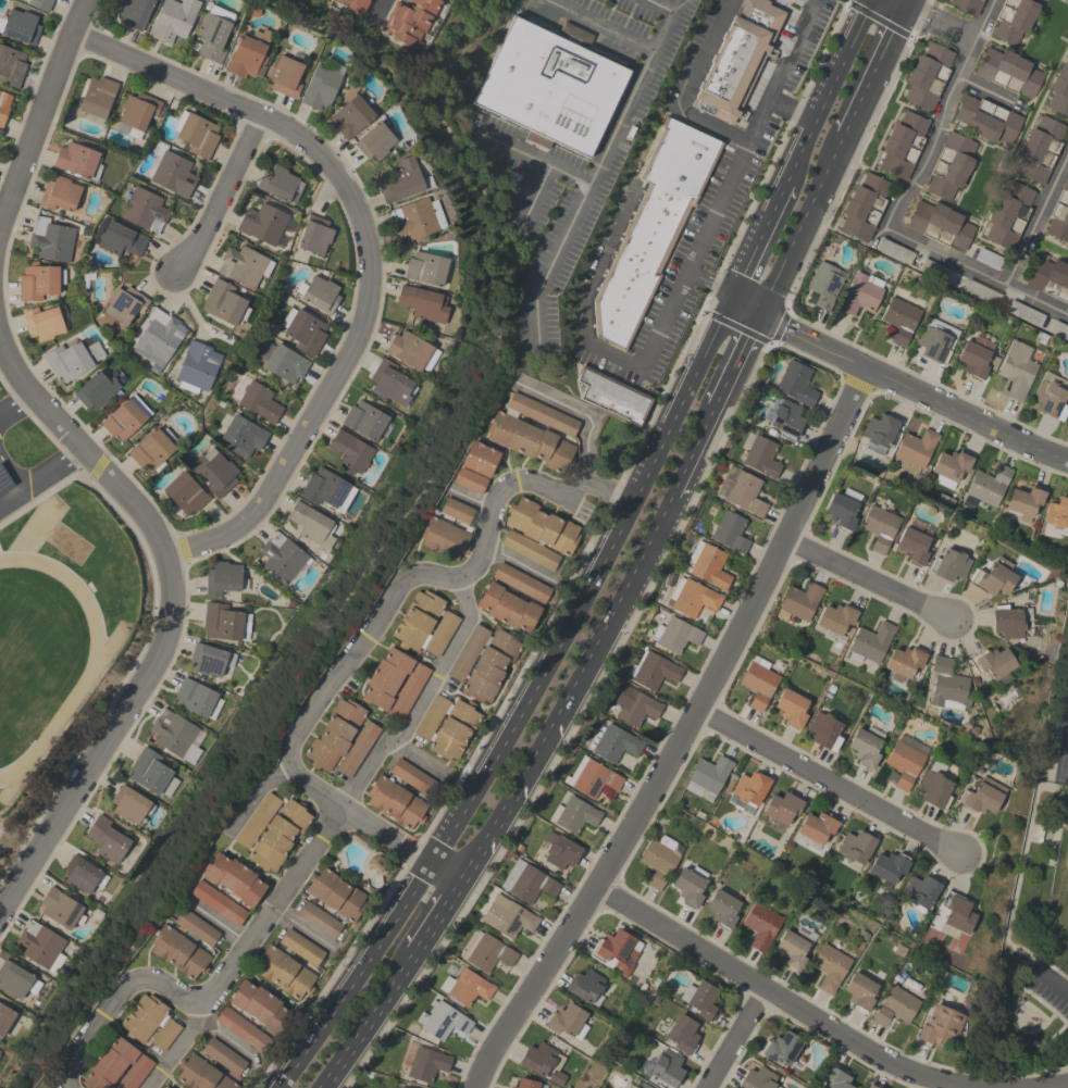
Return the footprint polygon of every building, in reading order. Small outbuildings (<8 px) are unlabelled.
[(27,3),(28,0),(53,0),(48,12),(27,3)] [(116,14),(123,0),(124,1),(124,0),(154,0),(140,32),(121,23),(124,17),(116,14)] [(181,3),(182,0),(194,0),(199,2),(184,38),(174,35),(170,45),(147,35),(152,21),(153,22),(162,0),(176,0),(176,1),(181,3)] [(338,3),(332,0),(372,0),(364,15),(339,2),(338,3)] [(439,0),(440,0),(424,33),(422,32),(418,40),(422,42),(418,51),(392,37),(393,35),(381,28),(396,0),(409,8),(410,5),(412,7),(414,3),(410,1),(407,0),(439,0)] [(740,5),(742,0),(768,0),(770,1),(768,3),(775,8),(775,7),(785,12),(769,46),(771,47),(768,53),(766,52),(738,111),(741,112),(737,118),(735,117),(732,124),(691,104),(698,88),(697,88),(700,80),(703,82),(712,62),(710,61),(713,54),(716,55),(722,39),(721,38),(724,32),(725,32),(734,14),(737,16),(743,7),(740,5)] [(947,3),(949,0),(982,0),(976,15),(947,3)] [(996,17),(1004,0),(1037,0),(1035,3),(1040,4),(1038,8),(1039,8),(1033,20),(1032,18),(1026,33),(1022,32),(1016,46),(991,35),(997,18),(996,17)] [(211,4),(234,14),(231,23),(232,23),(221,48),(226,50),(220,64),(196,54),(203,37),(196,34),(206,11),(208,12),(211,4)] [(0,33),(7,18),(3,17),(7,8),(10,9),(10,8),(23,13),(23,11),(37,16),(35,23),(40,25),(33,46),(0,33)] [(557,36),(564,21),(593,35),(585,50),(629,71),(587,158),(551,140),(547,149),(524,138),(529,129),(472,103),(513,15),(557,36)] [(253,74),(250,82),(224,70),(228,62),(241,34),(250,38),(253,29),(261,33),(263,28),(274,33),(268,46),(273,48),(260,76),(253,74)] [(909,85),(906,83),(907,79),(906,78),(911,67),(912,67),(919,53),(922,55),(930,41),(954,52),(946,68),(949,70),(937,96),(930,112),(903,99),(909,85)] [(17,88),(0,82),(0,44),(26,53),(23,62),(27,63),(17,88)] [(990,80),(989,82),(973,74),(986,46),(1002,53),(1003,50),(1005,51),(1006,49),(1018,55),(1017,57),(1031,63),(1030,66),(1044,74),(1032,98),(1017,90),(1016,92),(990,80)] [(270,88),(273,82),(265,78),(271,65),(274,66),(280,53),(303,64),(296,83),(301,85),(295,99),(270,88)] [(1066,64),(1067,59),(1067,117),(1045,107),(1052,92),(1048,91),(1051,88),(1050,87),(1055,76),(1063,62),(1066,64)] [(333,62),(345,67),(341,74),(343,74),(327,107),(325,105),(323,105),(321,104),(319,110),(299,102),(316,63),(330,70),(331,67),(333,62)] [(103,118),(101,125),(74,115),(76,108),(78,109),(89,76),(99,79),(100,76),(117,83),(105,120),(103,118)] [(1,129),(0,129),(0,90),(12,95),(8,107),(9,107),(1,129)] [(141,132),(138,139),(114,129),(124,109),(121,108),(127,95),(135,98),(138,91),(162,102),(160,105),(164,108),(161,115),(157,114),(156,116),(154,116),(154,118),(149,116),(142,132),(141,132)] [(347,140),(333,125),(336,123),(331,116),(356,93),(375,115),(347,140)] [(979,101),(980,99),(1006,111),(1007,110),(1022,117),(1010,146),(995,139),(994,142),(991,141),(991,142),(979,137),(979,135),(965,128),(967,125),(953,117),(964,93),(979,101)] [(176,135),(174,134),(177,127),(175,126),(178,120),(176,118),(181,109),(187,112),(188,111),(219,126),(215,134),(219,136),(207,160),(187,150),(189,145),(175,137),(176,135)] [(911,164),(912,165),(905,180),(877,167),(884,152),(881,151),(882,148),(881,147),(886,136),(887,137),(894,122),(897,124),(904,109),(929,121),(922,137),(924,138),(911,164)] [(692,205),(690,204),(658,273),(660,274),(623,351),(609,345),(610,342),(596,335),(593,301),(621,240),(618,239),(619,236),(622,238),(648,183),(643,179),(643,180),(638,179),(663,127),(660,125),(666,114),(722,141),(692,205)] [(1048,170),(1050,170),(1042,186),(1015,172),(1021,158),(1018,155),(1019,152),(1018,152),(1023,141),(1024,141),(1032,127),(1035,128),(1042,114),(1066,126),(1058,141),(1061,142),(1048,170)] [(397,140),(386,149),(388,151),(377,161),(371,154),(367,159),(352,143),(380,120),(397,140)] [(943,146),(941,145),(948,130),(977,143),(969,158),(973,160),(972,162),(973,162),(968,175),(967,174),(960,188),(956,186),(949,201),(924,189),(931,174),(930,173),(943,146)] [(98,157),(100,158),(98,164),(101,165),(96,180),(78,175),(77,176),(73,175),(73,173),(69,171),(67,172),(64,171),(65,170),(61,168),(52,166),(60,146),(64,147),(67,140),(99,152),(98,157)] [(150,176),(145,173),(148,166),(149,167),(156,154),(150,151),(157,140),(167,146),(165,149),(191,162),(187,172),(198,177),(186,199),(148,179),(150,176)] [(385,203),(377,184),(397,177),(395,170),(401,167),(398,160),(412,154),(421,178),(430,175),(433,185),(424,188),(425,189),(385,203)] [(256,187),(264,168),(271,171),(274,164),(287,170),(286,172),(299,178),(294,189),(300,192),(295,202),(289,199),(287,202),(256,187)] [(873,226),(874,227),(867,242),(839,229),(845,214),(842,213),(844,210),(843,209),(847,198),(849,199),(856,184),(859,186),(866,172),(891,183),(883,199),(885,200),(873,226)] [(1060,188),(1067,173),(1067,243),(1044,232),(1052,216),(1050,215),(1061,188),(1060,188)] [(84,201),(79,213),(73,211),(73,212),(54,205),(52,210),(38,204),(47,179),(53,182),(55,174),(70,179),(69,182),(82,187),(77,199),(84,201)] [(1018,235),(1019,235),(1011,251),(983,238),(991,223),(986,222),(988,218),(986,218),(993,207),(999,192),(1004,195),(1010,179),(1034,191),(1028,207),(1030,209),(1018,235)] [(165,200),(163,204),(171,208),(163,224),(162,223),(157,234),(147,228),(147,229),(120,216),(135,185),(165,200)] [(429,201),(436,199),(446,226),(438,228),(438,229),(409,240),(407,233),(396,236),(392,224),(393,223),(388,211),(426,197),(429,201)] [(920,233),(920,235),(905,227),(918,199),(932,207),(934,202),(936,203),(937,202),(949,208),(948,209),(963,216),(960,220),(976,226),(964,251),(948,243),(947,246),(920,233)] [(286,238),(281,249),(274,246),(273,247),(249,235),(249,236),(235,229),(247,207),(257,211),(261,201),(289,215),(288,217),(294,221),(288,233),(282,229),(280,235),(286,238)] [(309,251),(307,258),(296,253),(298,247),(297,247),(309,213),(330,221),(326,227),(334,229),(328,243),(327,242),(322,255),(309,251)] [(69,262),(38,257),(39,249),(28,247),(30,232),(33,233),(35,215),(50,217),(49,223),(75,228),(69,262)] [(92,241),(98,229),(96,228),(101,217),(109,221),(109,218),(133,230),(134,230),(148,237),(138,257),(122,248),(119,255),(97,245),(97,243),(92,241)] [(915,253),(908,265),(874,249),(881,237),(915,253)] [(226,276),(216,271),(222,260),(220,260),(227,246),(238,251),(241,245),(274,262),(266,277),(261,274),(252,290),(226,276)] [(1003,258),(997,270),(974,259),(980,247),(1003,258)] [(440,287),(403,277),(408,258),(411,259),(414,250),(448,259),(440,287)] [(1058,260),(1067,265),(1067,266),(1067,300),(1067,303),(1041,290),(1040,292),(1024,285),(1038,257),(1053,264),(1054,260),(1057,262),(1058,260)] [(958,273),(953,285),(918,270),(923,258),(958,273)] [(829,311),(814,304),(818,293),(806,288),(819,260),(848,274),(846,279),(844,278),(829,311)] [(59,268),(65,268),(65,283),(59,283),(59,293),(41,293),(41,300),(18,300),(18,275),(23,275),(23,265),(59,265),(59,268)] [(872,312),(858,305),(853,315),(839,309),(856,271),(866,275),(864,279),(866,280),(868,274),(883,282),(881,287),(883,288),(872,312)] [(301,295),(296,290),(300,282),(307,285),(313,274),(325,280),(326,279),(339,287),(335,293),(340,297),(330,315),(299,297),(301,295)] [(215,277),(235,287),(232,293),(247,301),(245,305),(250,309),(244,321),(243,320),(240,324),(236,322),(234,327),(203,311),(207,303),(203,301),(215,277)] [(1001,295),(995,308),(960,291),(967,278),(1001,295)] [(411,316),(413,309),(396,304),(400,284),(446,296),(443,305),(448,307),(444,324),(411,316)] [(149,300),(140,314),(136,311),(125,327),(113,318),(107,328),(97,322),(103,313),(102,312),(111,300),(109,299),(116,287),(124,291),(127,286),(149,300)] [(921,310),(904,348),(891,341),(897,327),(880,320),(891,296),(921,310)] [(1045,315),(1039,328),(1005,312),(1010,299),(1045,315)] [(63,307),(67,317),(62,320),(65,330),(52,335),(53,337),(39,341),(37,335),(30,337),(22,311),(37,305),(39,312),(57,305),(58,309),(63,307)] [(136,351),(140,346),(136,343),(150,321),(146,317),(153,305),(167,315),(170,314),(182,323),(175,333),(183,337),(165,363),(164,362),(160,367),(136,351)] [(327,325),(323,333),(326,335),(313,358),(294,347),(297,341),(283,333),(286,327),(281,324),(290,307),(296,310),(297,308),(327,325)] [(929,315),(960,330),(944,364),(940,363),(940,364),(920,354),(923,348),(915,343),(917,338),(918,339),(924,325),(929,315)] [(1054,320),(1067,326),(1067,341),(1048,332),(1054,320)] [(396,334),(400,337),(403,330),(440,352),(429,373),(422,368),(420,373),(394,358),(385,352),(396,334)] [(42,354),(61,343),(65,350),(89,335),(94,342),(97,340),(104,354),(92,362),(94,364),(64,383),(60,376),(57,378),(42,354)] [(994,370),(989,367),(983,376),(985,377),(983,380),(981,378),(979,382),(969,375),(972,367),(956,359),(966,339),(972,342),(976,335),(995,345),(991,353),(999,358),(994,370)] [(212,351),(222,355),(207,391),(199,388),(196,395),(186,391),(187,389),(178,385),(179,380),(175,378),(185,353),(184,353),(190,339),(213,349),(212,351)] [(1021,402),(998,392),(1005,378),(997,374),(1013,339),(1032,349),(1027,360),(1038,364),(1021,402)] [(310,362),(300,378),(297,376),(291,385),(262,367),(264,364),(259,360),(269,342),(274,346),(276,342),(310,362)] [(383,396),(383,397),(370,390),(374,383),(369,379),(382,357),(396,364),(393,371),(414,383),(412,385),(417,387),(412,395),(408,392),(407,395),(409,397),(403,407),(383,396)] [(788,359),(811,370),(805,386),(818,392),(811,408),(806,405),(806,404),(774,389),(788,359)] [(653,398),(638,426),(625,420),(605,410),(580,398),(586,385),(576,380),(580,374),(578,373),(582,364),(653,398)] [(105,399),(108,400),(97,410),(92,404),(87,409),(73,393),(98,370),(107,379),(112,375),(116,379),(115,380),(120,386),(105,399)] [(1044,371),(1067,383),(1067,386),(1065,391),(1067,392),(1063,404),(1066,407),(1059,420),(1056,417),(1055,420),(1036,410),(1040,402),(1031,399),(1041,379),(1044,371)] [(231,395),(243,375),(273,392),(269,399),(283,408),(273,425),(236,403),(239,399),(231,395)] [(580,422),(573,437),(568,435),(566,441),(575,447),(571,457),(574,458),(570,466),(566,464),(561,474),(542,465),(544,461),(534,455),(533,458),(531,457),(531,459),(488,439),(490,433),(487,432),(497,409),(504,412),(513,390),(580,422)] [(128,398),(134,393),(151,412),(147,417),(123,441),(115,435),(113,437),(100,424),(127,397),(128,398)] [(782,399),(796,405),(796,404),(802,407),(797,415),(805,420),(796,438),(795,437),(793,442),(779,436),(781,430),(769,425),(770,422),(762,417),(766,409),(768,410),(774,397),(782,400),(782,399)] [(340,423),(351,404),(355,407),(359,399),(388,417),(387,420),(393,422),(384,436),(380,434),(374,442),(340,423)] [(222,435),(215,432),(225,412),(233,416),(234,414),(259,428),(259,427),(269,433),(259,451),(253,448),(247,459),(225,446),(227,442),(220,438),(222,435)] [(886,449),(884,448),(881,455),(864,447),(868,438),(860,435),(869,416),(878,420),(881,413),(884,415),(884,414),(899,422),(886,449)] [(163,460),(165,463),(157,472),(153,468),(150,472),(145,465),(141,468),(127,453),(157,426),(160,430),(165,426),(177,439),(173,445),(176,448),(163,460)] [(919,438),(924,427),(940,435),(937,440),(936,440),(922,468),(920,467),(917,474),(891,461),(894,455),(893,454),(904,432),(919,438)] [(374,450),(368,462),(369,463),(364,470),(363,468),(360,474),(352,470),(349,476),(344,472),(347,466),(339,462),(344,454),(328,446),(338,428),(374,450)] [(746,451),(738,448),(747,430),(778,445),(770,459),(781,464),(774,479),(769,477),(770,476),(741,463),(742,462),(736,459),(740,452),(745,454),(746,451)] [(461,465),(473,439),(500,452),(488,477),(461,465)] [(218,500),(207,488),(211,484),(203,476),(200,479),(188,466),(201,453),(202,455),(211,447),(226,462),(228,460),(238,471),(233,476),(237,480),(218,500)] [(940,451),(949,455),(951,451),(957,453),(958,450),(973,458),(967,473),(961,471),(956,483),(955,483),(952,489),(933,480),(936,474),(930,471),(940,451)] [(990,504),(985,511),(973,504),(971,510),(959,504),(976,468),(993,477),(999,463),(1013,468),(995,507),(990,504)] [(713,495),(728,464),(761,480),(754,497),(768,504),(761,517),(723,499),(713,495)] [(349,484),(349,485),(356,489),(343,512),(320,499),(316,504),(298,495),(311,472),(314,474),(320,466),(349,484)] [(488,478),(482,495),(454,482),(460,466),(488,478)] [(162,489),(183,470),(209,498),(195,512),(193,509),(186,515),(162,489)] [(1011,488),(1027,492),(1029,486),(1031,487),(1032,485),(1044,488),(1043,490),(1046,491),(1044,497),(1041,504),(1036,503),(1032,517),(1030,517),(1028,523),(1018,520),(1020,513),(1005,509),(1011,488)] [(841,496),(845,488),(861,495),(857,502),(858,503),(853,516),(856,518),(852,527),(853,527),(850,532),(849,530),(847,534),(835,528),(837,525),(835,524),(839,517),(823,511),(832,491),(841,496)] [(474,509),(468,524),(440,512),(442,511),(440,511),(447,496),(474,509)] [(509,513),(506,511),(510,503),(514,505),(520,496),(579,527),(575,533),(580,535),(568,555),(548,545),(536,538),(535,540),(522,533),(522,532),(505,522),(509,513)] [(1058,496),(1067,498),(1067,535),(1058,534),(1057,538),(1041,535),(1046,507),(1047,501),(1056,503),(1058,496)] [(333,521),(326,530),(330,533),(328,535),(334,537),(327,550),(320,546),(319,548),(316,547),(318,546),(298,534),(301,526),(286,517),(297,500),(333,521)] [(901,517),(882,555),(869,549),(875,535),(859,527),(870,503),(901,517)] [(716,525),(709,522),(716,508),(723,511),(723,509),(728,510),(729,508),(733,509),(731,512),(748,521),(741,536),(750,541),(744,554),(710,537),(716,525)] [(471,534),(467,543),(469,545),(464,553),(460,551),(457,560),(421,543),(423,538),(420,537),(431,514),(471,534)] [(906,526),(909,518),(932,529),(929,537),(930,538),(923,550),(928,552),(923,561),(924,562),(922,566),(907,559),(909,552),(894,545),(904,525),(906,526)] [(560,555),(551,571),(500,543),(508,528),(560,555)] [(312,560),(305,568),(303,573),(302,575),(301,576),(297,578),(289,587),(285,584),(285,583),(262,563),(266,558),(258,550),(268,538),(269,539),(276,530),(285,538),(285,537),(308,556),(312,560)] [(698,540),(703,542),(704,541),(727,553),(719,570),(732,576),(724,591),(719,589),(720,588),(687,572),(688,572),(683,568),(698,540)] [(972,560),(965,574),(965,575),(963,579),(955,575),(951,583),(932,573),(928,571),(934,556),(939,559),(945,547),(957,552),(958,550),(965,553),(964,555),(972,560)] [(978,568),(982,572),(983,571),(986,573),(994,560),(995,561),(998,555),(1013,564),(1008,570),(1018,576),(1006,595),(997,588),(993,596),(986,591),(985,592),(969,583),(978,568)] [(247,579),(247,590),(221,589),(221,596),(204,595),(206,568),(212,568),(212,561),(228,561),(227,563),(241,564),(240,578),(247,579)] [(551,588),(544,603),(492,576),(499,561),(551,588)] [(680,576),(684,579),(685,577),(717,593),(718,592),(723,596),(716,611),(701,603),(693,618),(670,606),(665,603),(680,576)] [(502,587),(501,589),(526,602),(527,600),(542,608),(529,633),(514,626),(513,628),(488,615),(489,612),(475,604),(480,596),(481,597),(489,580),(502,587)] [(788,613),(785,622),(774,616),(790,585),(804,592),(808,581),(824,589),(821,593),(807,622),(788,613)] [(437,656),(420,647),(417,651),(408,646),(406,650),(397,645),(400,640),(390,635),(407,608),(417,590),(422,593),(424,589),(446,601),(427,634),(430,635),(445,610),(460,618),(437,656)] [(206,601),(226,603),(225,609),(243,610),(243,611),(244,611),(244,613),(250,613),(248,634),(241,633),(240,640),(206,636),(207,628),(202,628),(206,601)] [(833,609),(835,603),(841,606),(842,604),(844,604),(844,603),(857,610),(856,611),(857,611),(850,625),(846,623),(841,635),(845,636),(849,627),(854,628),(849,638),(846,637),(843,642),(833,638),(832,641),(822,636),(825,628),(815,623),(824,604),(833,609)] [(1007,603),(1007,609),(1020,608),(1019,604),(1024,603),(1026,608),(1030,608),(1032,621),(1028,621),(1028,627),(1032,627),(1033,636),(1010,638),(1010,640),(1011,640),(1010,646),(1005,645),(1005,640),(1002,640),(1002,630),(994,630),(992,605),(1007,603)] [(670,615),(704,633),(697,646),(686,639),(678,655),(655,643),(656,641),(650,638),(658,624),(663,626),(670,615)] [(874,634),(881,620),(896,626),(893,634),(892,633),(878,664),(862,656),(860,661),(848,655),(850,651),(847,650),(858,626),(874,634)] [(475,623),(489,631),(460,683),(446,674),(475,623)] [(505,633),(507,629),(514,635),(513,637),(522,642),(511,663),(508,661),(502,671),(506,673),(487,706),(460,690),(471,670),(472,671),(479,659),(476,658),(484,645),(486,646),(496,627),(505,633)] [(236,654),(232,667),(224,665),(221,677),(208,673),(207,675),(193,671),(195,663),(188,661),(195,641),(236,654)] [(369,685),(365,683),(372,672),(371,672),(381,658),(382,660),(387,651),(386,650),(389,646),(414,660),(407,674),(405,673),(392,697),(393,698),(385,712),(369,702),(368,703),(360,698),(369,685)] [(893,647),(902,651),(904,647),(909,650),(910,647),(912,647),(924,652),(924,653),(927,654),(920,667),(915,665),(909,678),(903,676),(899,683),(890,678),(893,672),(883,666),(893,647)] [(1007,672),(1011,678),(998,687),(985,668),(981,671),(978,673),(968,659),(984,648),(986,651),(989,650),(989,651),(994,648),(996,652),(1005,647),(1017,665),(1007,672)] [(633,676),(628,673),(633,662),(636,664),(645,649),(678,666),(679,666),(683,668),(675,684),(661,676),(654,691),(631,679),(633,676)] [(930,704),(935,672),(930,671),(933,654),(954,659),(951,674),(969,678),(966,695),(971,696),(969,709),(963,708),(961,710),(941,706),(930,704)] [(780,676),(760,713),(747,705),(755,691),(738,683),(750,660),(780,676)] [(415,661),(431,670),(401,721),(386,712),(415,661)] [(219,693),(216,698),(223,701),(219,711),(216,710),(212,720),(207,716),(206,718),(174,703),(177,696),(175,693),(183,676),(219,693)] [(606,710),(610,703),(612,705),(624,684),(658,703),(659,702),(663,704),(655,718),(645,713),(637,727),(613,714),(606,710)] [(809,700),(803,712),(807,715),(798,729),(797,728),(796,729),(784,724),(785,722),(783,722),(785,718),(780,716),(782,711),(773,706),(784,687),(809,700)] [(435,692),(449,701),(427,740),(412,731),(435,692)] [(314,736),(316,738),(324,728),(323,727),(330,716),(327,715),(330,712),(328,712),(338,698),(344,701),(346,698),(367,712),(356,728),(356,729),(348,741),(350,742),(340,756),(338,754),(327,772),(319,766),(316,770),(309,764),(311,761),(302,754),(314,736)] [(456,698),(465,703),(467,700),(475,705),(473,710),(481,714),(477,720),(479,720),(463,745),(464,746),(456,760),(450,756),(448,761),(426,749),(456,698)] [(173,713),(173,712),(199,728),(198,729),(204,733),(196,747),(200,750),(191,764),(181,758),(181,759),(154,741),(158,735),(150,729),(164,708),(173,713)] [(808,724),(808,725),(817,711),(823,714),(824,711),(833,716),(833,718),(843,724),(836,735),(842,738),(833,752),(828,749),(828,750),(810,740),(814,734),(805,728),(808,724)] [(367,720),(381,728),(348,778),(334,770),(367,720)] [(608,722),(638,740),(639,739),(645,741),(636,756),(622,749),(613,764),(584,748),(600,720),(607,724),(608,722)] [(868,726),(884,735),(875,752),(880,754),(872,770),(856,761),(857,759),(853,755),(855,751),(846,746),(857,727),(865,731),(868,726)] [(885,780),(890,771),(898,776),(901,772),(884,763),(896,739),(897,740),(901,734),(929,748),(924,755),(926,755),(906,792),(893,786),(893,785),(885,780)] [(144,746),(162,756),(159,762),(173,771),(171,776),(178,780),(167,797),(160,792),(158,796),(128,777),(133,771),(129,768),(144,746)] [(699,797),(683,788),(687,779),(686,779),(698,758),(712,765),(719,754),(733,763),(731,767),(730,766),(715,795),(704,789),(699,797)] [(435,781),(426,796),(388,772),(398,756),(435,781)] [(587,758),(623,778),(616,791),(603,783),(593,800),(562,781),(566,775),(570,778),(579,762),(582,756),(586,759),(587,758)] [(943,810),(940,808),(939,809),(920,799),(923,792),(915,787),(918,783),(919,783),(927,770),(928,770),(933,760),(940,763),(942,759),(948,762),(942,774),(943,775),(942,776),(953,783),(947,795),(951,797),(943,810)] [(738,778),(737,777),(740,773),(747,777),(752,771),(755,773),(756,771),(771,779),(757,806),(755,805),(749,816),(738,811),(740,810),(733,805),(737,798),(736,798),(737,796),(730,791),(738,778)] [(427,805),(422,814),(425,816),(420,824),(415,821),(409,829),(367,802),(370,797),(365,793),(378,773),(427,805)] [(978,779),(969,774),(962,788),(971,793),(978,779)] [(1007,788),(993,813),(984,809),(982,813),(977,811),(976,812),(973,811),(972,813),(956,803),(964,789),(967,791),(968,790),(973,793),(979,783),(978,781),(982,775),(1007,788)] [(156,805),(149,816),(144,813),(137,824),(125,817),(124,820),(111,811),(115,804),(110,801),(121,784),(156,805)] [(779,833),(765,825),(770,816),(761,812),(771,793),(781,798),(784,790),(804,801),(796,815),(793,813),(786,826),(783,824),(779,833)] [(268,791),(282,801),(247,849),(234,839),(268,791)] [(557,803),(562,806),(570,795),(597,811),(598,810),(603,812),(594,827),(583,821),(575,835),(547,818),(557,803)] [(263,833),(266,828),(264,826),(274,813),(276,814),(288,798),(296,803),(299,800),(307,806),(303,810),(312,816),(306,826),(307,826),(301,831),(299,834),(297,831),(289,841),(293,843),(285,854),(286,855),(274,872),(268,867),(265,872),(246,856),(263,833)] [(817,850),(805,843),(808,838),(796,831),(807,813),(815,817),(818,811),(825,815),(827,813),(837,818),(836,821),(840,822),(836,826),(832,835),(828,833),(821,846),(819,845),(817,850)] [(135,858),(126,871),(96,851),(100,845),(85,835),(98,813),(110,821),(108,826),(131,840),(124,850),(135,858)] [(582,848),(571,866),(564,863),(560,871),(556,867),(543,859),(547,852),(537,847),(548,829),(557,835),(557,834),(582,848)] [(860,864),(857,872),(848,866),(850,862),(842,856),(843,854),(836,850),(844,837),(843,836),(845,831),(854,836),(858,829),(877,839),(862,865),(860,864)] [(675,842),(675,843),(683,848),(679,855),(680,856),(659,891),(646,884),(654,870),(638,861),(651,838),(657,841),(661,834),(675,842)] [(256,874),(254,877),(266,885),(250,909),(238,900),(239,898),(216,881),(215,884),(202,875),(214,860),(212,859),(218,851),(231,860),(232,858),(256,874)] [(889,890),(870,880),(873,875),(867,871),(877,852),(886,856),(889,852),(894,855),(895,853),(896,854),(897,852),(909,859),(907,861),(910,862),(903,875),(898,873),(892,885),(889,890)] [(102,872),(102,873),(108,877),(101,888),(95,884),(89,893),(77,887),(76,889),(63,881),(67,875),(62,872),(72,853),(102,872)] [(370,856),(377,854),(385,859),(385,866),(381,873),(374,874),(368,870),(365,863),(370,856)] [(560,885),(552,897),(539,888),(530,904),(499,886),(508,873),(507,873),(517,858),(560,885)] [(682,866),(690,871),(693,865),(707,874),(704,879),(706,880),(698,893),(703,896),(695,909),(693,908),(693,910),(681,903),(682,901),(681,901),(682,898),(678,895),(680,890),(671,885),(682,866)] [(310,881),(307,879),(311,872),(318,875),(323,866),(339,877),(338,878),(351,887),(352,886),(365,895),(362,900),(367,903),(352,924),(336,912),(336,913),(333,911),(334,910),(328,906),(327,908),(322,903),(322,902),(305,890),(310,881)] [(927,910),(917,904),(916,905),(907,900),(908,898),(902,893),(908,883),(907,883),(911,875),(919,880),(923,874),(942,885),(927,910)] [(199,878),(247,912),(237,926),(189,892),(199,878)] [(86,917),(79,926),(74,923),(69,930),(66,929),(62,935),(54,930),(59,924),(47,916),(40,912),(44,906),(39,903),(51,885),(57,889),(84,908),(80,913),(86,917)] [(741,902),(733,915),(736,917),(732,925),(730,929),(728,928),(727,930),(715,924),(717,922),(710,917),(712,913),(718,915),(719,914),(705,906),(717,888),(741,902)] [(959,930),(955,937),(942,931),(945,924),(942,923),(948,909),(944,908),(945,908),(940,904),(946,890),(960,897),(960,898),(971,902),(968,911),(977,914),(968,935),(959,930)] [(508,899),(534,916),(535,915),(539,918),(531,933),(520,926),(511,939),(480,920),(493,900),(492,899),(496,892),(507,900),(508,899)] [(343,925),(333,939),(296,914),(306,900),(343,925)] [(761,953),(748,945),(756,931),(741,923),(755,901),(783,917),(761,953)] [(210,948),(197,938),(193,943),(211,956),(204,965),(209,967),(203,975),(198,972),(193,980),(176,968),(165,961),(150,951),(154,946),(150,942),(164,923),(184,937),(188,931),(174,922),(184,908),(220,933),(210,948)] [(64,956),(53,974),(21,953),(25,947),(15,940),(23,928),(24,929),(29,921),(30,918),(39,925),(40,924),(65,940),(58,953),(64,956)] [(324,952),(315,967),(319,970),(314,975),(315,976),(312,981),(315,984),(308,993),(303,991),(298,1000),(254,972),(259,966),(254,963),(269,943),(308,970),(311,964),(277,942),(287,927),(324,952)] [(808,934),(810,929),(817,934),(803,956),(806,959),(798,972),(796,971),(796,972),(784,965),(785,964),(784,963),(785,960),(779,956),(781,952),(774,948),(785,928),(793,934),(797,927),(808,934)] [(598,938),(601,939),(603,938),(604,938),(607,934),(611,936),(617,928),(636,939),(635,939),(642,943),(637,952),(638,952),(632,964),(633,965),(625,977),(603,964),(603,963),(589,954),(598,938)] [(477,930),(482,933),(483,930),(518,954),(510,966),(497,958),(486,974),(464,959),(465,956),(461,954),(477,930)] [(840,952),(843,946),(854,953),(850,959),(852,960),(833,990),(834,990),(831,996),(817,987),(824,974),(809,964),(823,942),(840,952)] [(8,995),(0,990),(0,965),(4,958),(36,977),(35,978),(41,983),(35,995),(26,989),(21,999),(9,992),(8,995)] [(446,975),(455,979),(463,966),(489,984),(490,983),(495,986),(486,1001),(475,993),(467,1008),(445,993),(446,992),(438,988),(446,975)] [(603,997),(596,1006),(591,1003),(589,1004),(563,988),(572,974),(574,975),(576,972),(582,975),(587,967),(592,971),(605,978),(600,985),(604,987),(598,995),(603,997)] [(878,985),(870,998),(873,1000),(869,1009),(870,1009),(868,1013),(866,1012),(865,1013),(864,1012),(864,1013),(854,1006),(854,1005),(854,1004),(853,1003),(857,998),(843,989),(854,971),(878,985)] [(281,1002),(280,1004),(293,1014),(276,1037),(262,1027),(264,1025),(241,1009),(239,1011),(227,1002),(239,986),(238,985),(243,978),(256,987),(258,985),(281,1002)] [(687,984),(694,988),(699,978),(718,990),(709,1003),(716,1008),(715,1009),(717,1010),(710,1022),(708,1021),(707,1023),(703,1020),(703,1018),(695,1014),(697,1010),(694,1009),(692,1012),(685,1008),(687,1004),(685,1003),(686,1002),(679,998),(687,984)] [(907,1023),(891,1014),(883,1027),(870,1020),(892,984),(920,1001),(907,1023)] [(134,1037),(132,1040),(125,1035),(127,1031),(119,1024),(126,1014),(127,1015),(131,1011),(129,1010),(133,1005),(133,1006),(136,1002),(136,1001),(139,997),(140,997),(142,993),(147,997),(149,993),(169,1009),(142,1043),(134,1037)] [(465,1034),(452,1025),(442,1041),(420,1027),(422,1024),(415,1020),(421,1011),(427,1015),(434,1006),(429,1003),(432,999),(437,1002),(438,999),(473,1022),(465,1034)] [(580,1040),(573,1037),(572,1037),(560,1029),(557,1034),(544,1026),(545,1024),(544,1023),(550,1012),(551,1013),(552,1011),(555,1012),(558,1008),(563,1011),(568,1001),(587,1013),(582,1022),(588,1026),(580,1040)] [(1,1037),(0,1036),(0,1003),(16,1014),(1,1037)] [(965,1015),(957,1035),(954,1034),(949,1043),(947,1042),(945,1048),(932,1041),(931,1045),(929,1043),(928,1046),(916,1040),(917,1038),(916,1038),(921,1024),(926,1025),(934,1003),(965,1015)] [(224,1005),(273,1041),(263,1054),(214,1018),(224,1005)] [(679,1012),(697,1024),(692,1031),(698,1035),(686,1055),(682,1053),(683,1052),(674,1048),(676,1043),(665,1037),(679,1012)] [(167,1016),(182,1027),(163,1051),(149,1040),(167,1016)] [(778,1058),(774,1062),(761,1054),(762,1052),(760,1051),(767,1040),(769,1041),(770,1040),(772,1041),(775,1036),(780,1039),(785,1029),(804,1040),(790,1064),(778,1058)] [(153,1063),(134,1087),(89,1087),(80,1081),(89,1068),(88,1067),(105,1045),(108,1047),(117,1035),(153,1063)] [(200,1050),(211,1036),(247,1062),(236,1076),(200,1050)] [(408,1040),(418,1043),(418,1046),(447,1055),(448,1054),(452,1055),(447,1073),(435,1068),(431,1084),(406,1076),(408,1068),(399,1065),(408,1040)] [(527,1045),(535,1049),(539,1040),(544,1042),(543,1043),(557,1051),(557,1052),(564,1058),(557,1071),(567,1076),(560,1086),(548,1078),(549,1077),(545,1075),(543,1078),(518,1063),(527,1045)] [(684,1071),(674,1087),(672,1087),(664,1087),(657,1084),(659,1080),(648,1074),(655,1063),(653,1062),(654,1061),(653,1060),(657,1053),(658,1053),(660,1054),(663,1048),(678,1055),(678,1054),(682,1058),(678,1066),(684,1071)] [(238,1086),(237,1087),(191,1087),(189,1087),(175,1078),(182,1068),(177,1065),(182,1058),(186,1061),(191,1052),(220,1073),(221,1073),(238,1086)] [(847,1084),(855,1087),(824,1087),(828,1080),(824,1078),(829,1070),(828,1070),(832,1063),(844,1071),(843,1073),(850,1077),(847,1084)] [(773,1083),(782,1087),(738,1087),(736,1087),(748,1068),(755,1072),(759,1064),(763,1067),(778,1076),(773,1083)] [(546,1084),(545,1087),(510,1087),(510,1086),(516,1087),(519,1077),(546,1084)]
